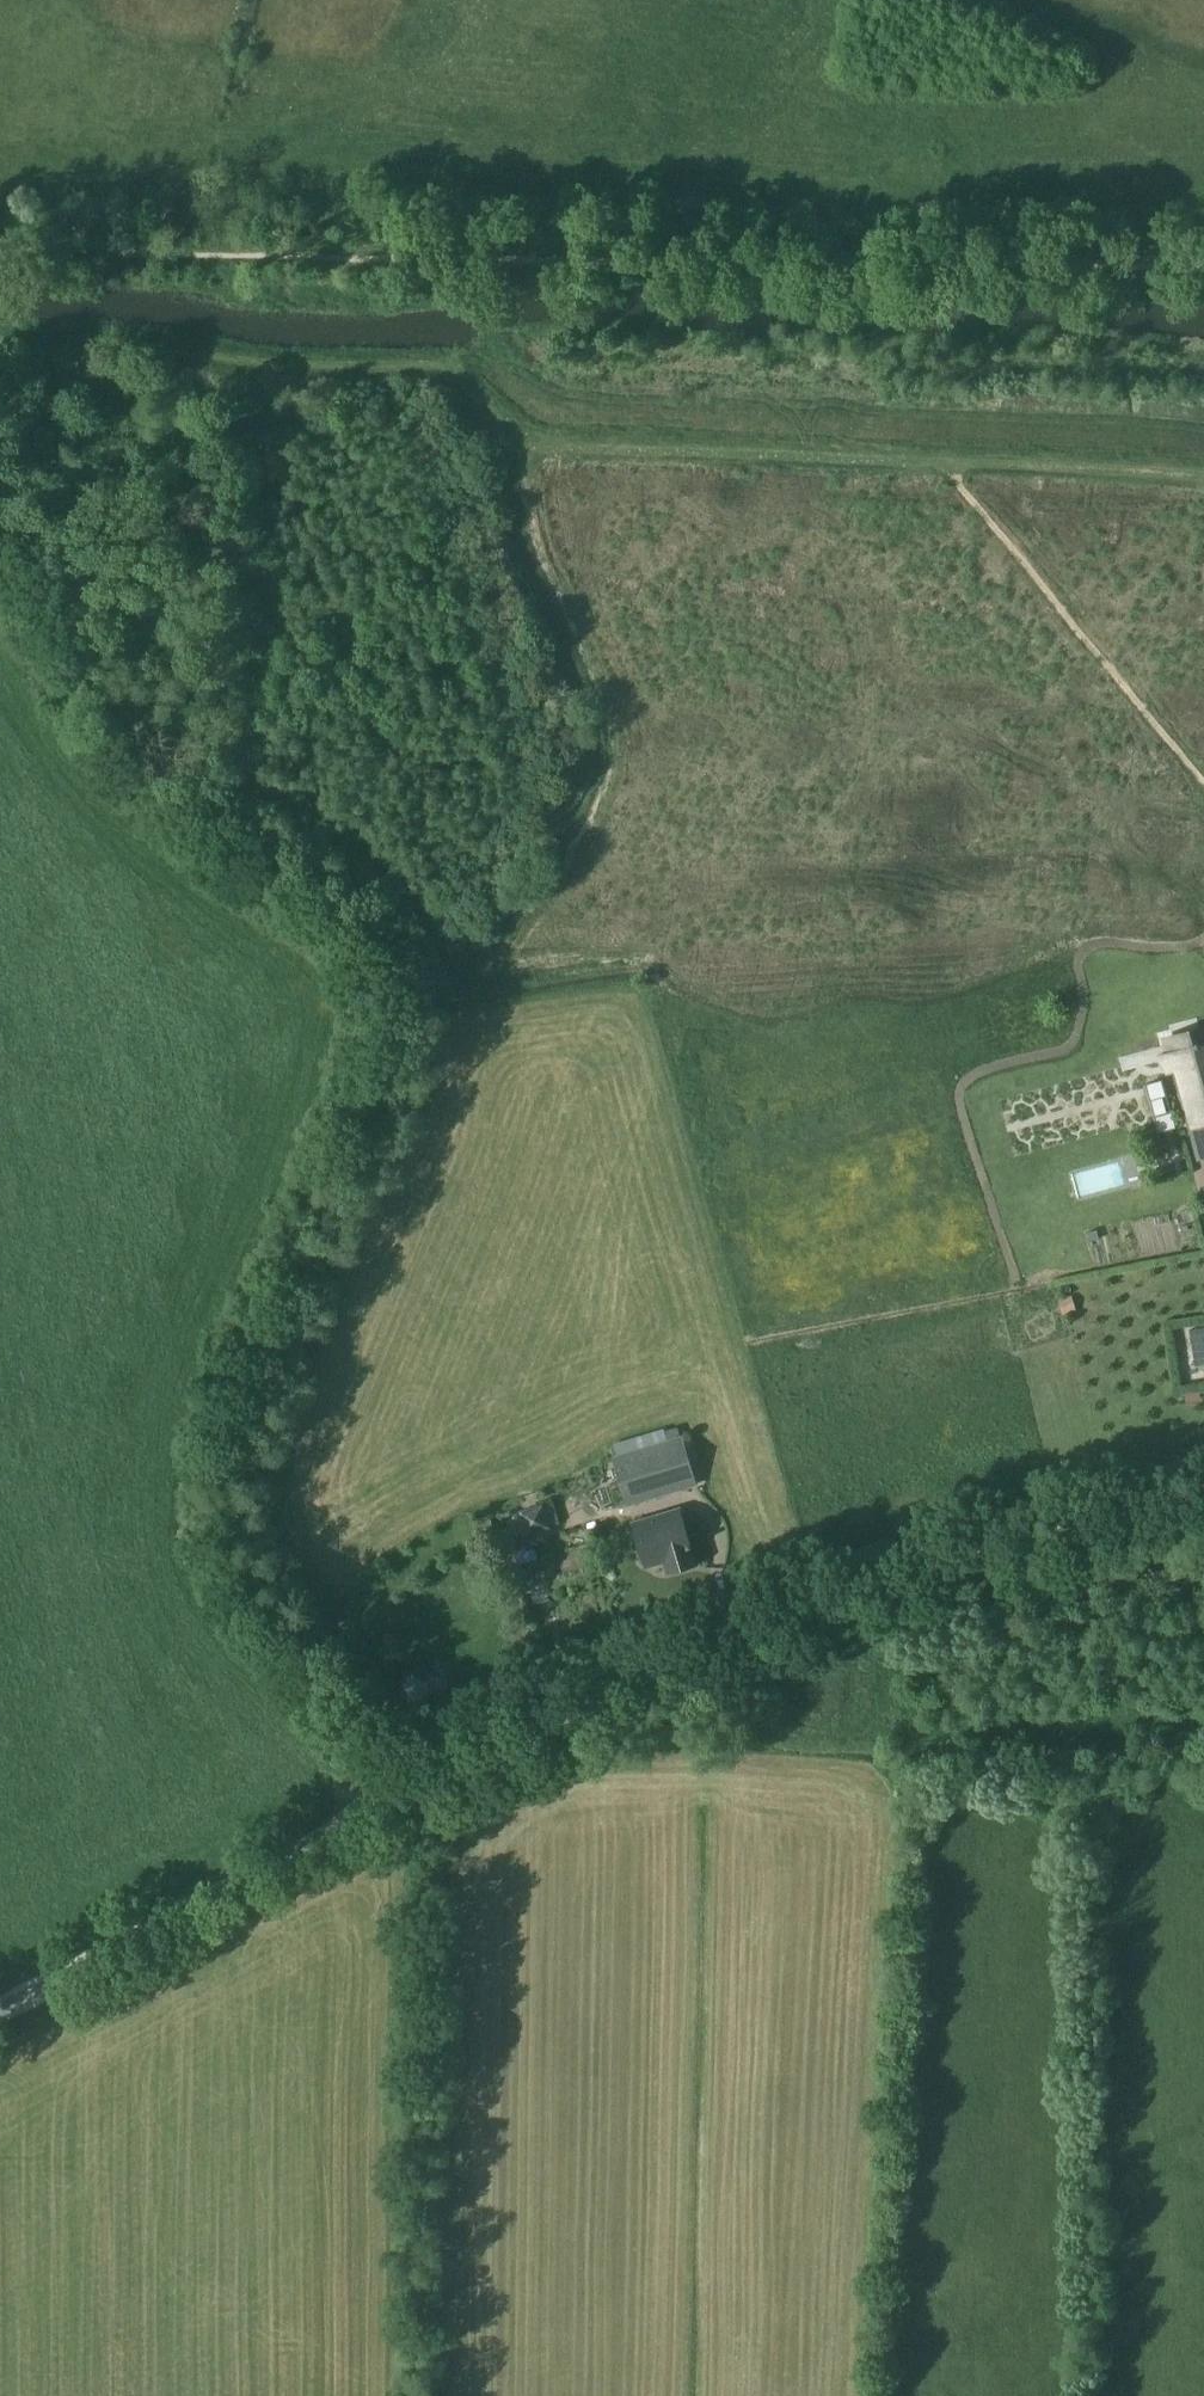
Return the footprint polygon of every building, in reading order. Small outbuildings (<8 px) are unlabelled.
[(1164,1035),(1167,1051),(1160,1053),(1171,1072),(1176,1071),(1200,1160),(1203,1158),(1203,1025),(1164,1035)] [(1194,1350),(1196,1365),(1203,1364),(1203,1349),(1194,1350)] [(629,1502),(698,1483),(685,1437),(616,1456),(629,1502)] [(550,1526),(560,1522),(554,1502),(544,1505),(543,1503),(520,1510),(520,1512),(511,1515),(517,1536),(526,1533),(527,1534),(550,1527),(550,1526)] [(668,1571),(697,1563),(681,1507),(634,1521),(646,1566),(665,1561),(668,1571)]
